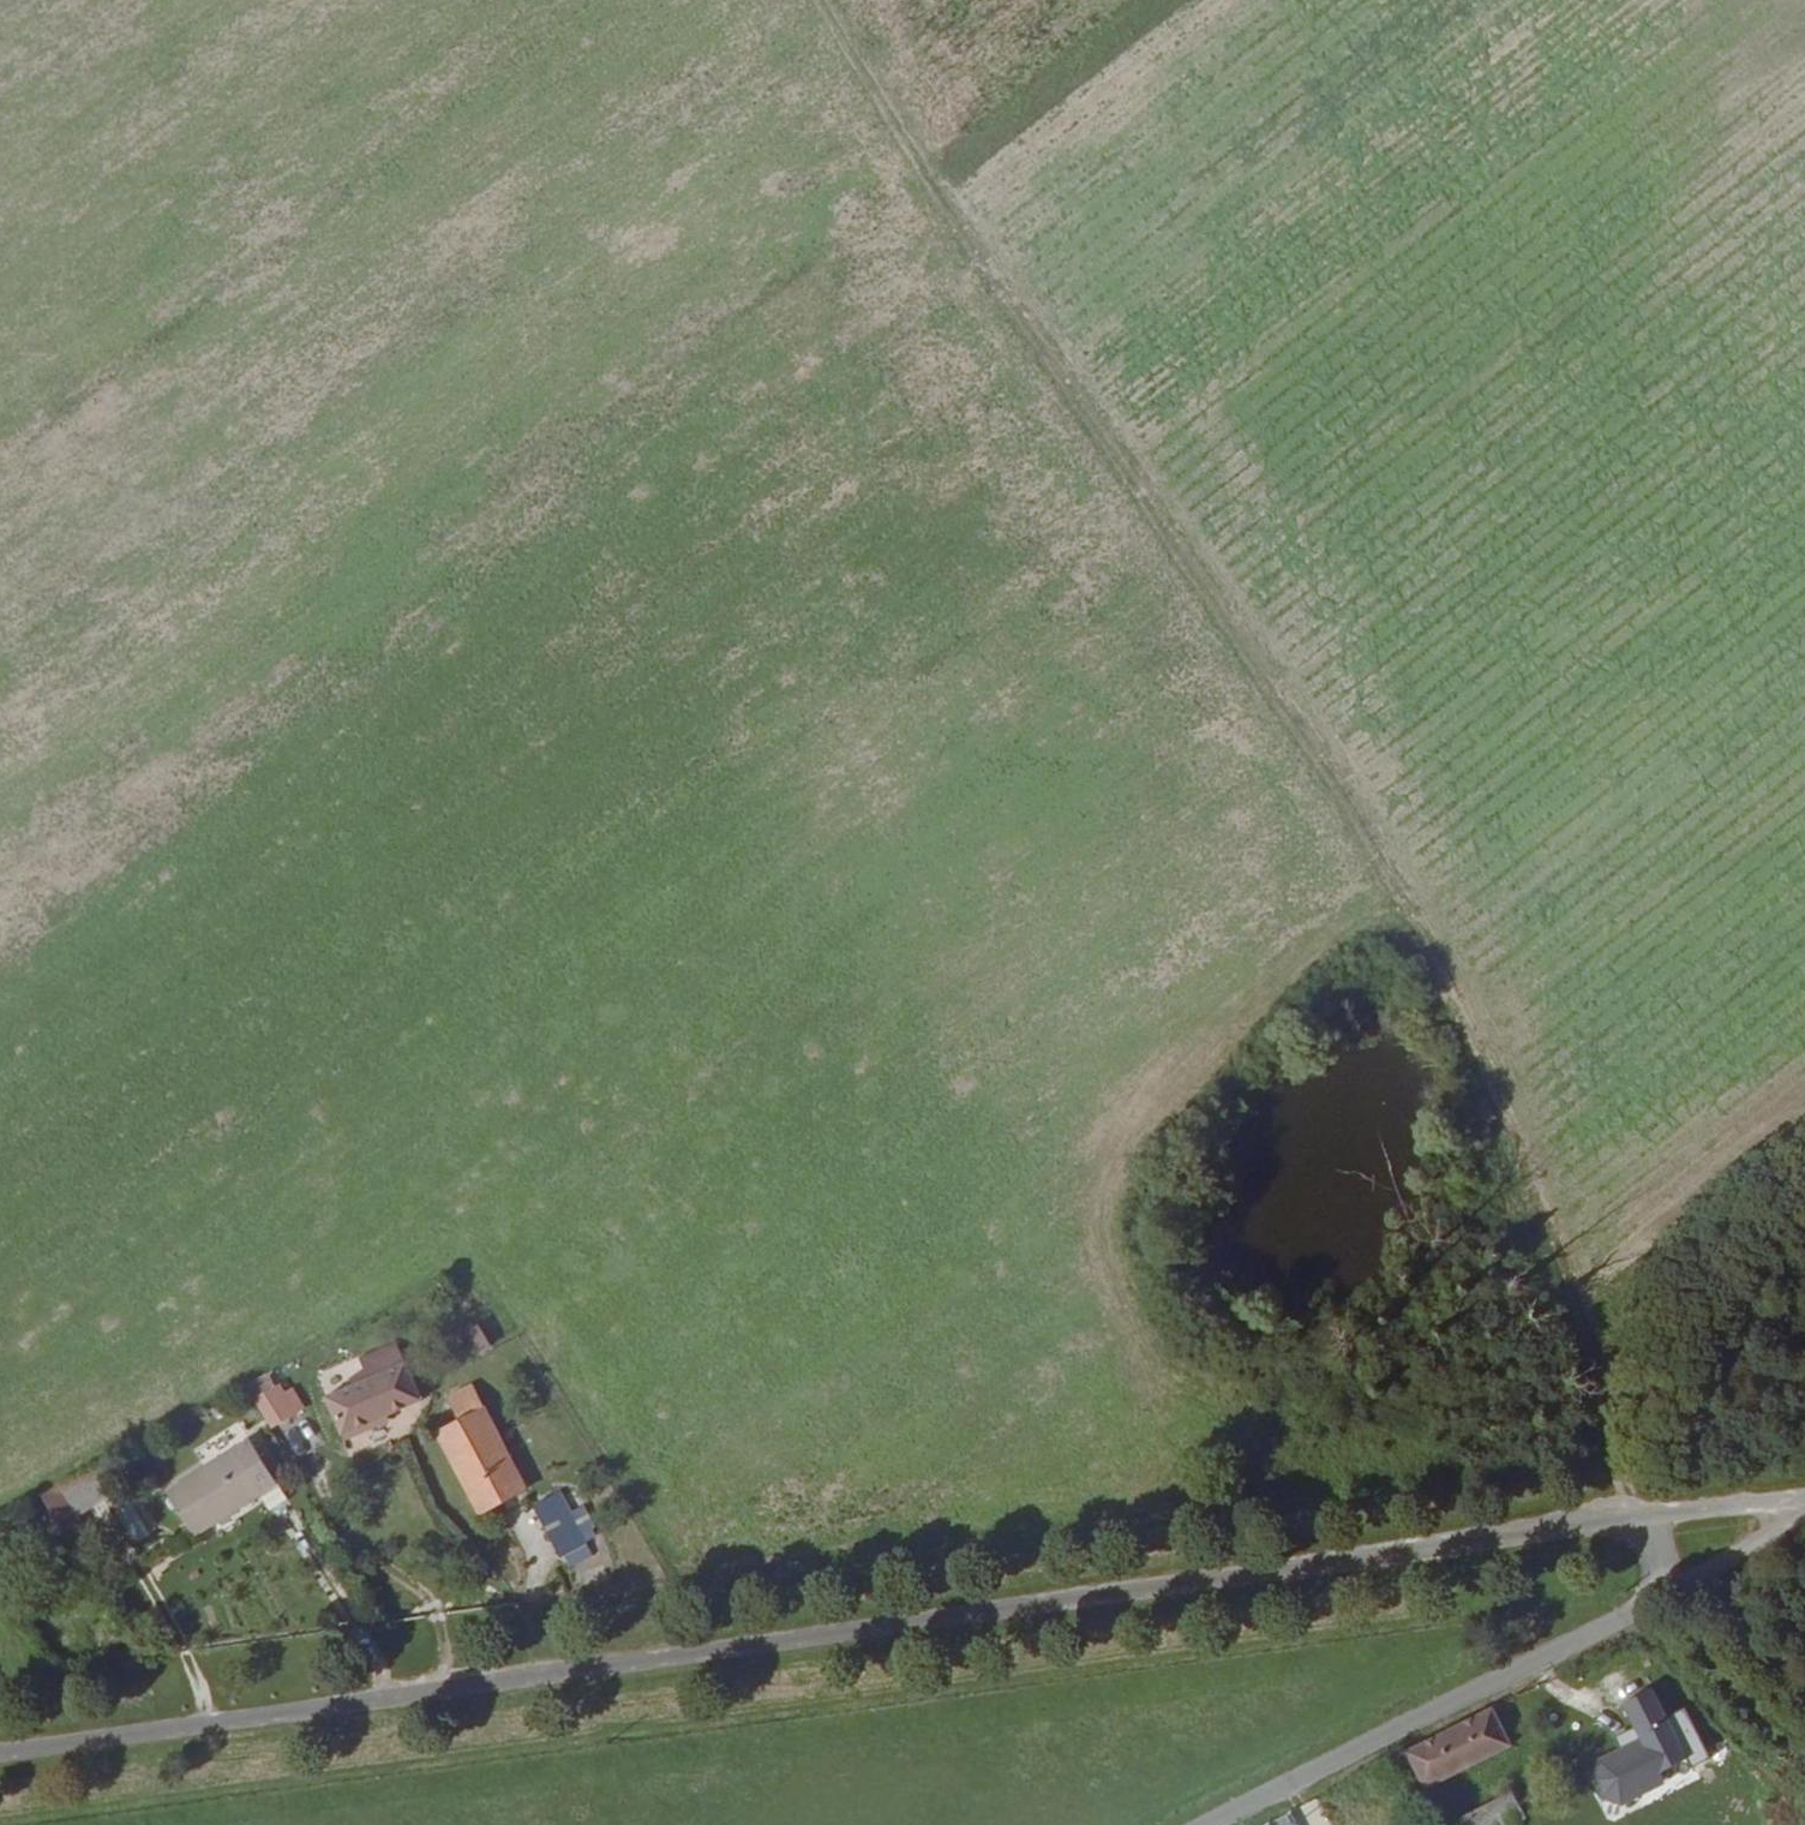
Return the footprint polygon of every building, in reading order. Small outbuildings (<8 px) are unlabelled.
[(438,1330),(430,1314),(417,1322),(426,1337),(438,1330)] [(462,1332),(472,1354),(488,1346),(478,1324),(462,1332)] [(319,1394),(337,1430),(419,1395),(401,1360),(319,1394)] [(278,1367),(246,1382),(266,1426),(298,1411),(278,1367)] [(337,1430),(319,1394),(301,1402),(318,1438),(337,1430)] [(477,1406),(434,1427),(462,1484),(474,1508),(520,1485),(477,1406)] [(189,1538),(258,1500),(264,1512),(284,1501),(249,1436),(160,1485),(189,1538)] [(99,1470),(42,1487),(57,1537),(114,1519),(99,1470)] [(529,1501),(545,1529),(567,1513),(553,1488),(529,1501)] [(582,1541),(567,1513),(545,1529),(558,1553),(582,1541)] [(1709,1767),(1686,1707),(1664,1715),(1654,1687),(1620,1699),(1632,1730),(1614,1736),(1619,1751),(1587,1763),(1603,1807),(1709,1767)] [(1547,1756),(1528,1717),(1439,1760),(1459,1799),(1547,1756)] [(1452,1817),(1456,1824),(1527,1824),(1530,1824),(1512,1788),(1452,1817)]
